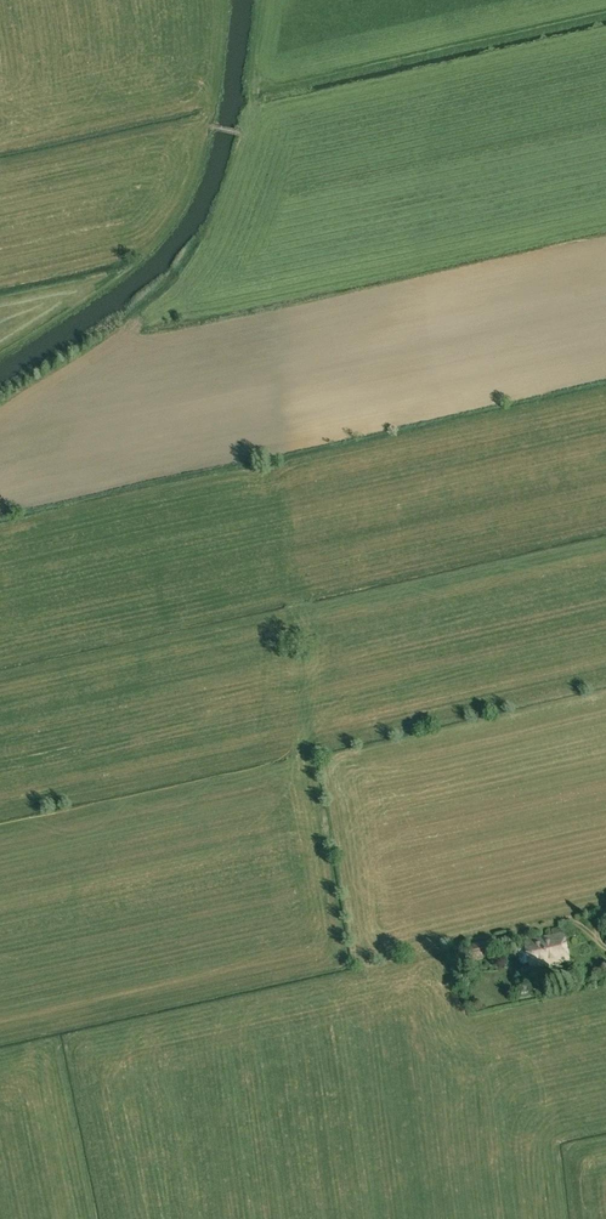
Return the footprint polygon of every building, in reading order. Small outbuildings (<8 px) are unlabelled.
[(526,942),(527,949),(521,950),(520,953),(522,963),(525,965),(531,963),(532,970),(570,962),(563,934),(526,942)] [(467,947),(467,950),(469,955),(470,961),(491,957),(487,941),(467,947)]
